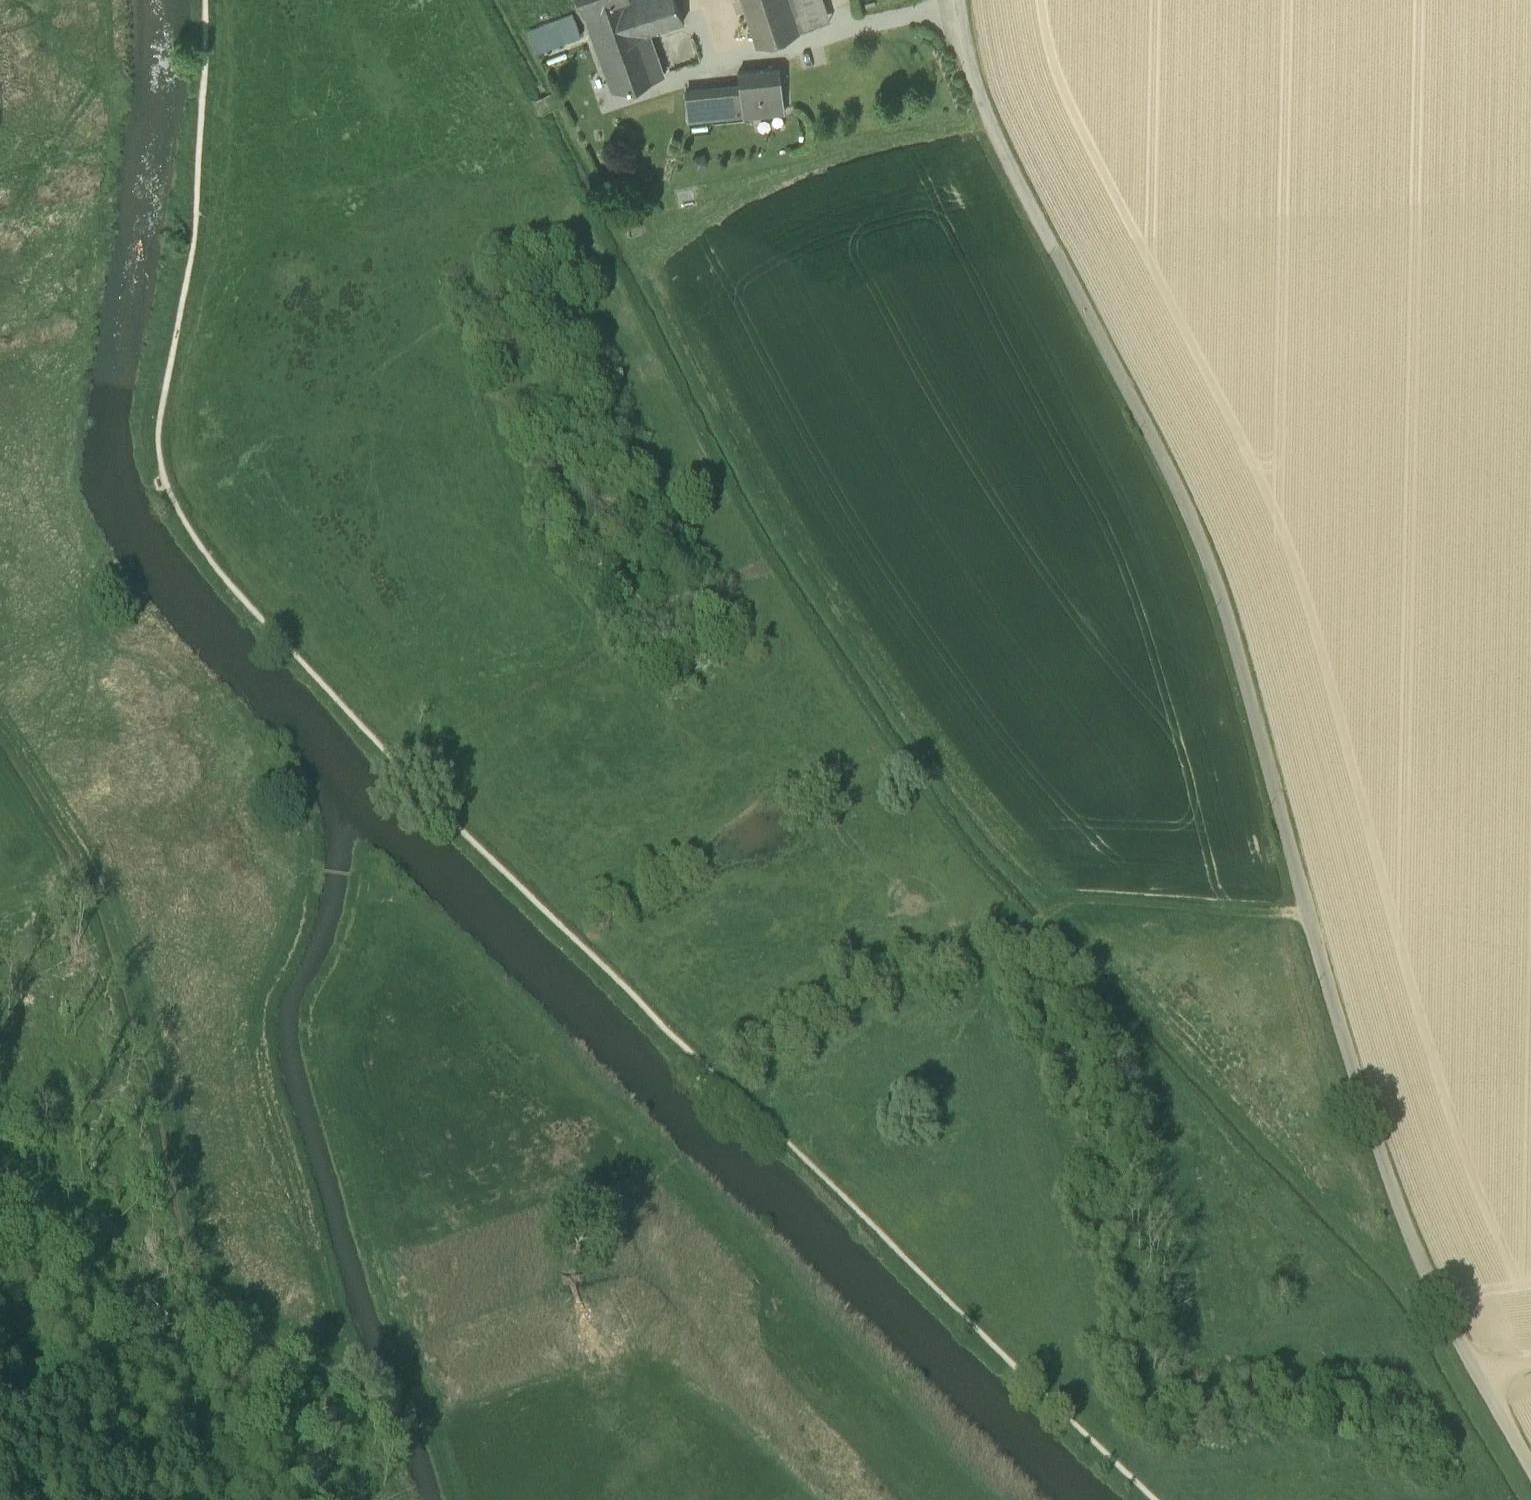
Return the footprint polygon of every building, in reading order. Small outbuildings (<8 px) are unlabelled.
[(583,7),(613,91),(674,71),(659,28),(684,20),(677,0),(604,0),(583,7)] [(757,44),(830,19),(823,0),(743,0),(757,44)] [(575,19),(529,37),(535,53),(581,34),(575,19)] [(779,68),(740,72),(741,88),(744,114),(784,110),(779,68)] [(744,114),(741,88),(687,93),(689,121),(744,114)]
